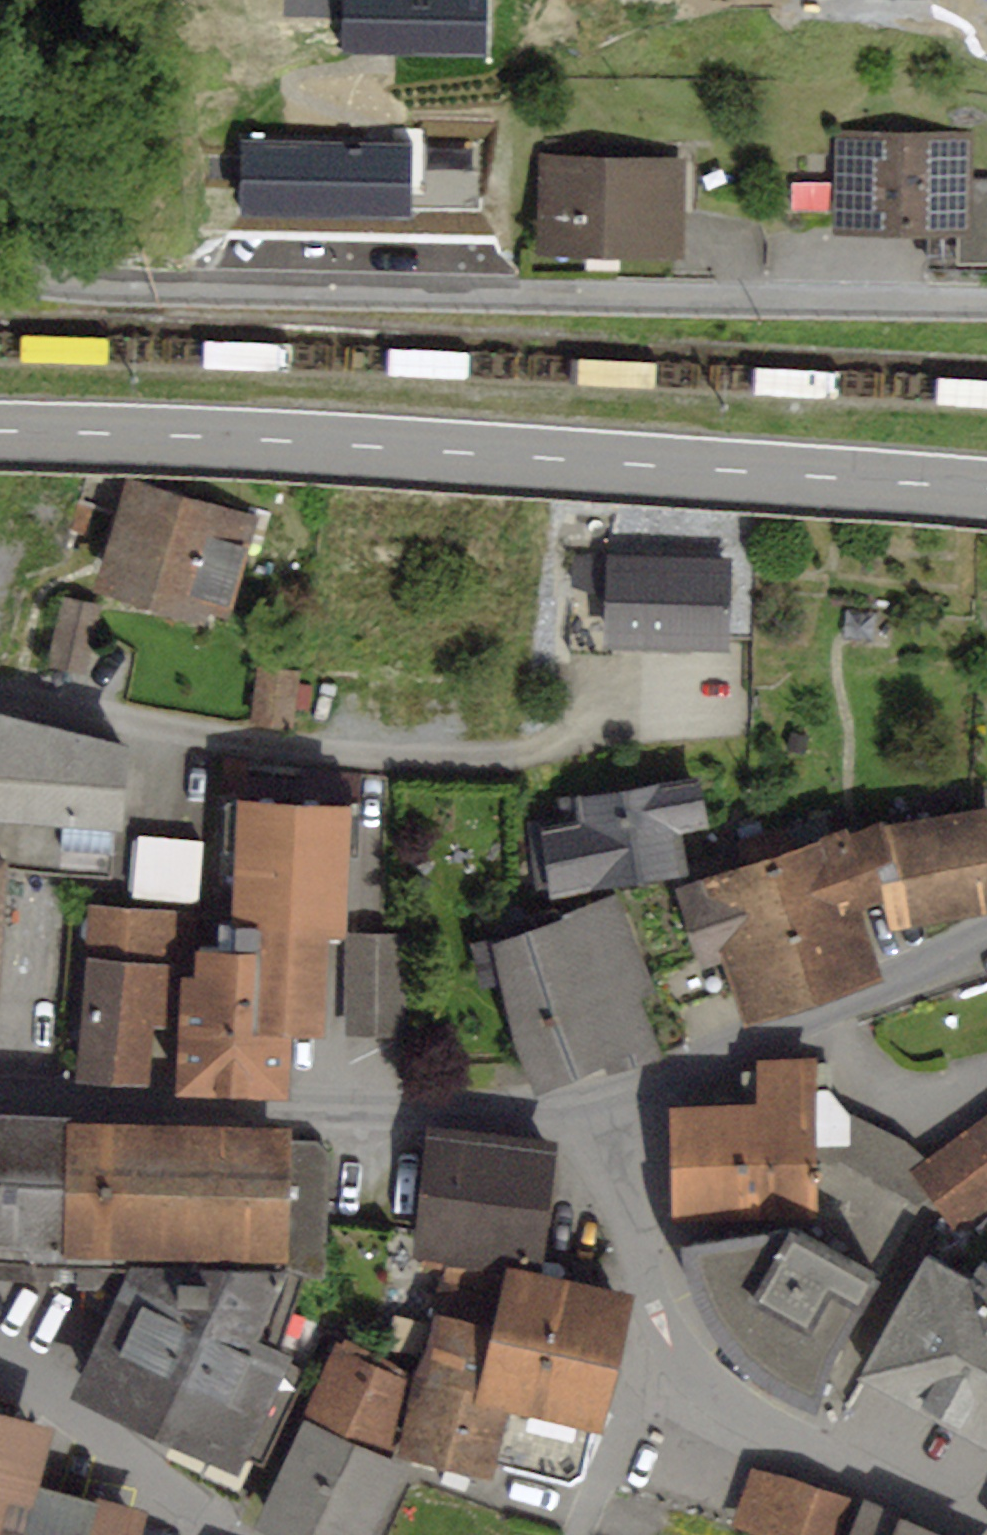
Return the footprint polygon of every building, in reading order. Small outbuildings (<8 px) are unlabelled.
[(836,130),(835,238),(960,240),(959,266),(986,266),(986,181),(975,181),(975,132),(836,130)] [(690,159),(542,158),(541,261),(689,263),(690,159)] [(262,516),(129,475),(93,589),(204,623),(207,612),(230,619),(262,516)] [(732,560),(572,557),(571,653),(612,654),(612,649),(730,651),(732,560)] [(103,603),(63,594),(48,666),(88,674),(103,603)] [(300,670),(258,665),(250,724),(292,729),(300,670)] [(0,711),(0,819),(1,819),(63,824),(124,830),(131,745),(0,711)] [(564,823),(542,827),(541,816),(523,819),(536,891),(551,889),(553,896),(687,871),(680,830),(708,825),(700,777),(560,802),(564,823)] [(352,802),(215,797),(212,890),(233,891),(230,954),(197,953),(196,977),(183,977),(178,1092),(285,1095),(288,1033),(325,1034),(328,939),(347,940),(347,933),(352,802)] [(888,825),(898,879),(878,883),(882,901),(888,934),(986,916),(986,807),(888,825)] [(60,873),(63,824),(1,819),(0,826),(0,858),(6,858),(6,869),(60,873)] [(847,828),(673,887),(697,968),(724,960),(743,1025),(884,977),(863,907),(882,901),(878,883),(898,879),(888,825),(887,820),(849,834),(847,828)] [(202,839),(137,834),(132,899),(198,904),(202,839)] [(532,929),(493,943),(491,938),(472,943),(482,987),(502,983),(513,1036),(534,1094),(604,1065),(608,1076),(663,1057),(641,998),(656,991),(616,894),(561,914),(558,907),(528,918),(532,929)] [(194,910),(86,903),(75,1080),(148,1084),(151,1025),(172,1026),(176,965),(191,966),(194,910)] [(405,933),(347,933),(347,940),(347,1036),(405,1036),(405,933)] [(759,1102),(671,1106),(676,1219),(681,1218),(697,1218),(820,1213),(818,1162),(815,1090),(832,1089),(831,1063),(817,1063),(817,1057),(757,1059),(759,1102)] [(849,1113),(832,1089),(815,1090),(818,1162),(845,1160),(920,1205),(930,1197),(909,1167),(923,1157),(908,1142),(849,1113)] [(0,1112),(0,1260),(128,1263),(128,1257),(292,1261),(292,1265),(326,1276),(331,1154),(319,1142),(292,1141),(293,1128),(71,1121),(71,1114),(0,1112)] [(909,1167),(930,1197),(954,1230),(986,1206),(986,1112),(923,1157),(909,1167)] [(560,1142),(426,1126),(413,1259),(447,1263),(444,1282),(502,1292),(506,1270),(541,1276),(560,1142)] [(700,1243),(683,1245),(687,1270),(694,1292),(704,1319),(721,1344),(741,1366),(765,1388),(793,1404),(817,1413),(836,1356),(920,1205),(845,1160),(818,1162),(820,1213),(697,1218),(700,1243)] [(681,1218),(683,1245),(700,1243),(697,1218),(681,1218)] [(926,1255),(859,1376),(986,1446),(986,1267),(980,1263),(971,1280),(926,1255)] [(128,1263),(71,1397),(236,1472),(244,1455),(261,1463),(303,1372),(286,1364),(289,1356),(255,1341),(292,1261),(128,1257),(128,1263)] [(500,1300),(440,1285),(400,1454),(493,1478),(497,1466),(571,1487),(585,1477),(596,1431),(604,1433),(633,1295),(541,1276),(506,1270),(502,1292),(500,1300)] [(411,1373),(339,1343),(302,1417),(307,1420),(388,1457),(411,1373)] [(0,1410),(0,1512),(10,1477),(41,1486),(57,1426),(0,1410)] [(307,1420),(254,1527),(271,1534),(375,1534),(406,1466),(388,1457),(307,1420)] [(751,1468),(732,1527),(757,1534),(838,1534),(849,1500),(751,1468)] [(149,1512),(99,1498),(98,1501),(41,1486),(10,1477),(0,1512),(0,1534),(142,1534),(149,1512)] [(864,1499),(849,1534),(949,1534),(864,1499)]
